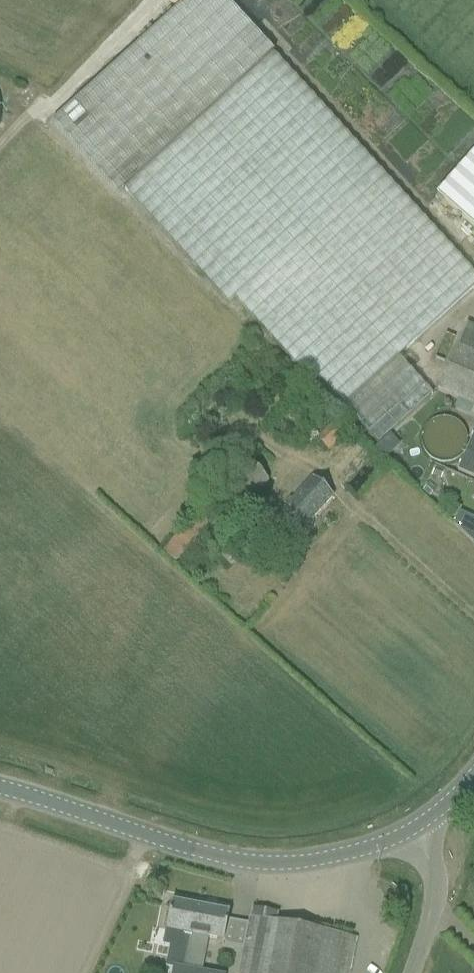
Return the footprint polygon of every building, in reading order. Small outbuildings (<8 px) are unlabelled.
[(123,189),(228,305),(234,300),(311,384),(317,379),(377,445),(433,395),(397,356),(473,286),(473,274),(271,55),(225,0),(189,0),(52,124),(116,196),(123,189)] [(434,196),(473,230),(473,153),(434,196)] [(465,325),(437,391),(457,400),(453,410),(473,419),(473,329),(465,325)] [(345,433),(332,423),(316,440),(329,451),(345,433)] [(333,446),(344,459),(336,467),(345,477),(372,453),(351,430),(333,446)] [(465,452),(466,453),(458,471),(473,478),(473,432),(465,452)] [(247,504),(267,482),(250,466),(230,488),(247,504)] [(435,468),(432,476),(439,480),(443,471),(435,468)] [(263,533),(269,537),(283,551),(333,497),(312,479),(277,517),(269,509),(255,525),(263,533)] [(450,502),(444,514),(454,519),(458,511),(460,508),(460,507),(450,502)] [(452,523),(473,545),(473,519),(458,511),(454,519),(452,523)] [(207,524),(194,513),(161,551),(174,562),(207,524)] [(228,539),(215,553),(231,566),(243,552),(228,539)] [(166,931),(188,935),(181,970),(173,968),(172,972),(201,972),(207,939),(223,942),(228,914),(191,907),(171,903),(166,931)] [(239,972),(339,972),(346,937),(322,933),(322,932),(273,923),(274,919),(276,919),(277,915),(252,910),(250,919),(249,919),(239,972)]
